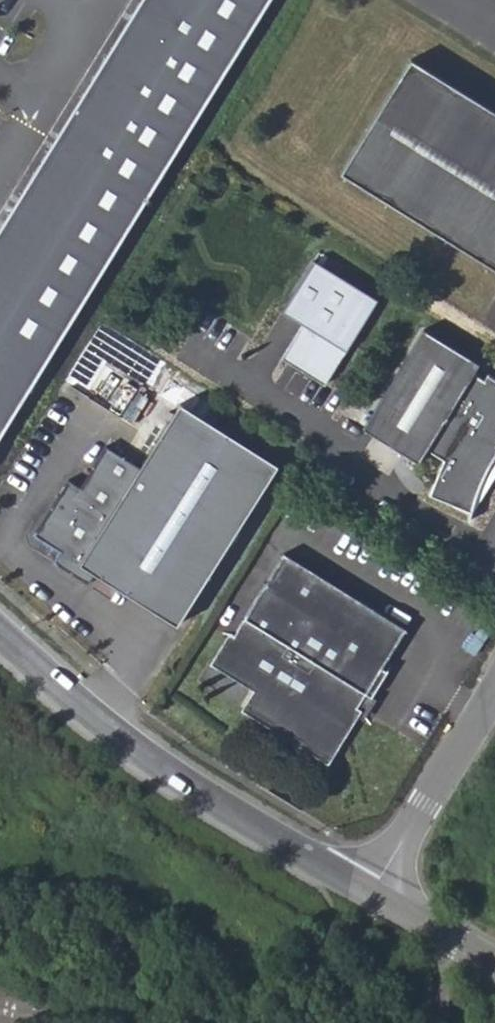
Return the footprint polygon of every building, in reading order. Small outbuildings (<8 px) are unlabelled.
[(272,0),(142,0),(0,227),(0,436),(272,0)] [(411,56),(341,171),(494,265),(494,107),(411,56)] [(324,385),(375,304),(312,264),(282,311),(302,324),(281,358),(324,385)] [(423,330),(363,428),(418,462),(426,450),(443,460),(427,497),(468,515),(494,458),(494,380),(487,375),(484,380),(473,373),(478,364),(423,330)] [(95,573),(177,625),(278,466),(181,405),(141,467),(107,446),(81,487),(69,479),(34,535),(59,551),(53,561),(89,583),(95,573)] [(406,629),(285,554),(245,618),(257,625),(248,638),(234,635),(218,662),(262,688),(250,707),(327,755),(356,709),(366,694),(372,697),(388,672),(382,667),(406,629)] [(257,625),(245,618),(234,635),(248,638),(257,625)] [(218,662),(234,635),(229,634),(211,663),(255,690),(243,709),(329,762),(361,711),(356,709),(327,755),(250,707),(262,688),(218,662)]
